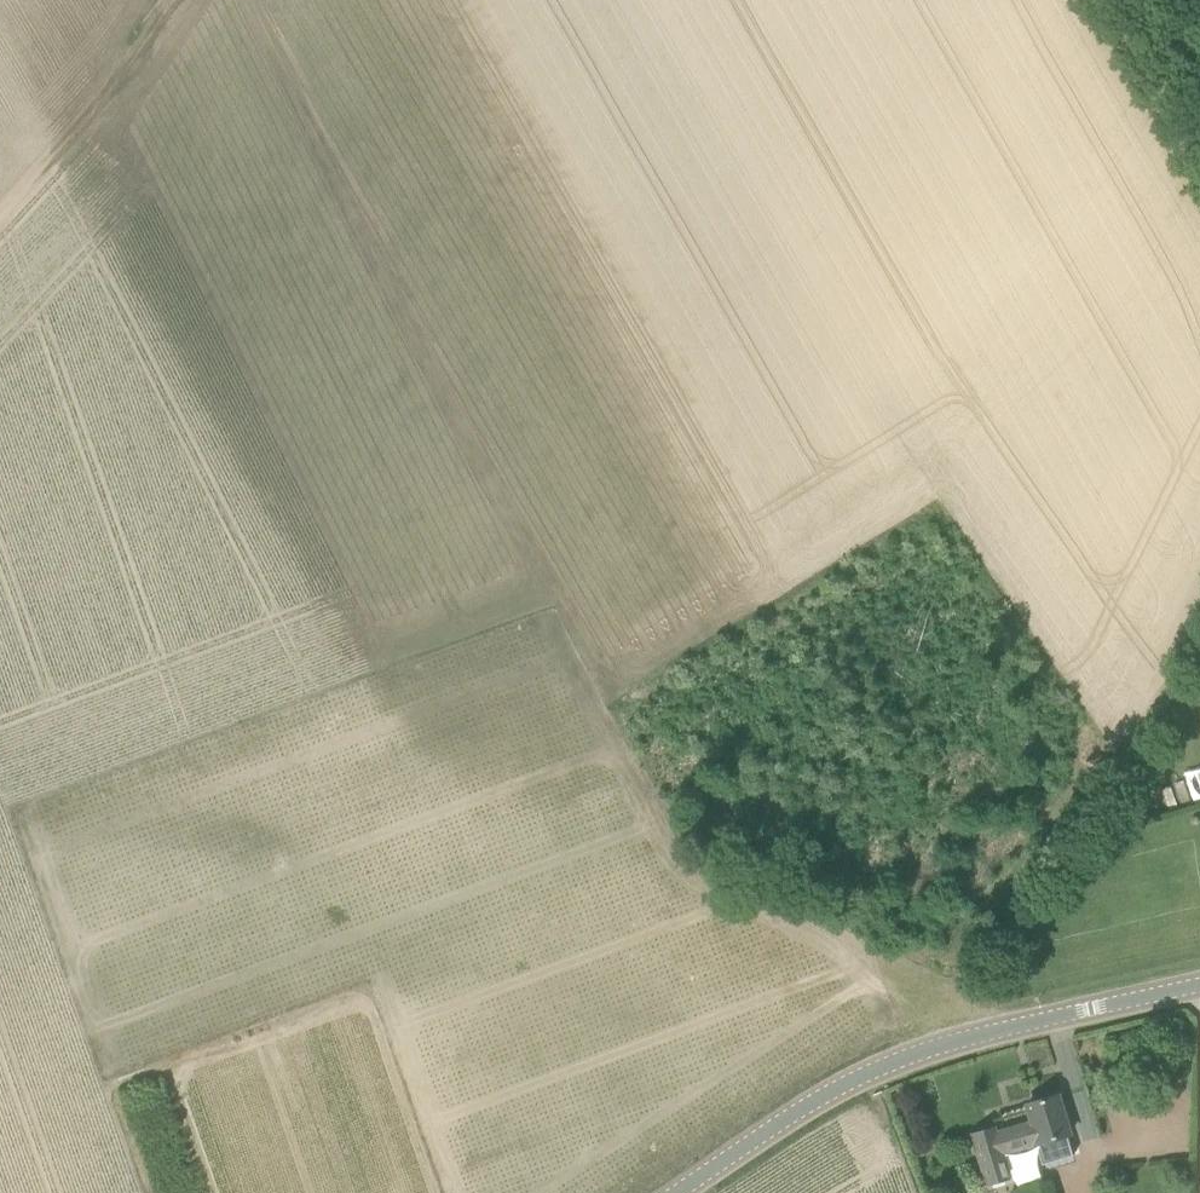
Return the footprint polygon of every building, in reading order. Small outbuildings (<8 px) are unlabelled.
[(1184,770),(1192,798),(1199,796),(1199,765),(1184,770)] [(1013,1179),(1006,1153),(1034,1145),(1034,1146),(1070,1135),(1058,1095),(1028,1104),(1033,1122),(999,1133),(996,1127),(972,1134),(987,1187),(1013,1179)] [(1009,1192),(1010,1192),(1057,1192),(1053,1180),(1009,1192)]
